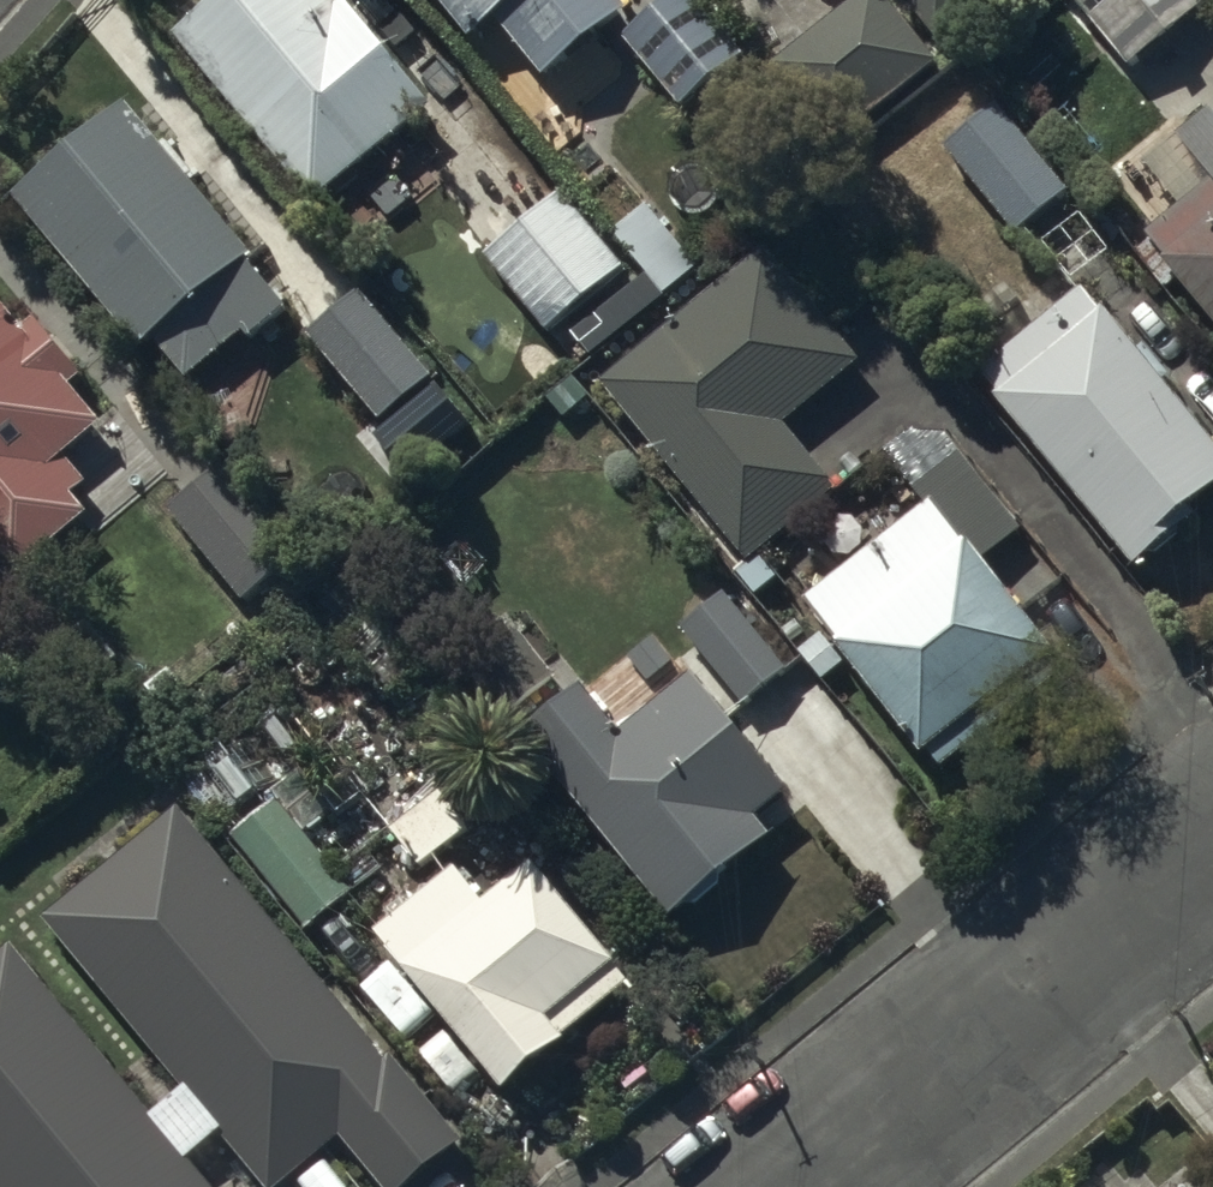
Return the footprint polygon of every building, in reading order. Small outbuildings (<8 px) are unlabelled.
[(174,23),(312,196),(434,98),(356,0),(203,0),(174,23)] [(470,28),(495,8),(546,70),(630,0),(447,0),(470,28)] [(621,28),(680,100),(746,46),(708,0),(656,0),(621,28)] [(894,0),(845,0),(782,51),(846,129),(938,54),(894,0)] [(937,37),(983,0),(908,0),(937,37)] [(1131,60),(1200,0),(1079,0),(1131,60)] [(127,94),(14,185),(139,340),(149,332),(183,374),(241,328),(247,334),(287,301),(247,251),(250,248),(127,94)] [(1146,227),(1212,310),(1212,103),(1146,157),(1180,199),(1146,227)] [(1075,198),(1004,109),(945,155),(1016,244),(1075,198)] [(565,185),(485,248),(543,323),(624,259),(565,185)] [(779,235),(604,375),(747,554),(836,483),(782,415),(868,346),(779,235)] [(981,364),(1134,558),(1193,511),(1183,499),(1212,475),(1212,438),(1089,280),(1062,302),(1050,288),(1038,297),(1017,271),(965,312),(996,352),(981,364)] [(365,277),(308,323),(382,414),(438,368),(365,277)] [(14,568),(89,507),(73,488),(88,476),(66,448),(104,418),(71,377),(86,364),(41,308),(25,321),(0,291),(0,550),(14,568)] [(216,463),(162,508),(245,606),(299,561),(216,463)] [(840,630),(836,634),(923,745),(927,741),(942,761),(1051,675),(1037,657),(1056,643),(928,495),(808,589),(840,630)] [(724,585),(680,621),(741,695),(785,659),(724,585)] [(516,622),(473,654),(513,707),(556,674),(516,622)] [(577,674),(520,720),(670,907),(771,826),(756,807),(788,782),(696,666),(620,727),(577,674)] [(439,784),(390,822),(421,861),(470,822),(439,784)] [(277,794),(232,831),(305,922),(351,885),(277,794)] [(47,929),(191,1104),(226,1146),(259,1186),(305,1186),(348,1152),(376,1186),(432,1186),(470,1157),(397,1069),(393,1072),(184,818),(47,929)] [(454,857),(374,922),(504,1080),(632,976),(533,855),(485,894),(454,857)] [(0,970),(0,1186),(209,1186),(195,1171),(161,1129),(16,956),(0,970)] [(226,1146),(191,1104),(161,1129),(195,1171),(226,1146)] [(1174,1170),(1153,1186),(1188,1186),(1174,1170)]
